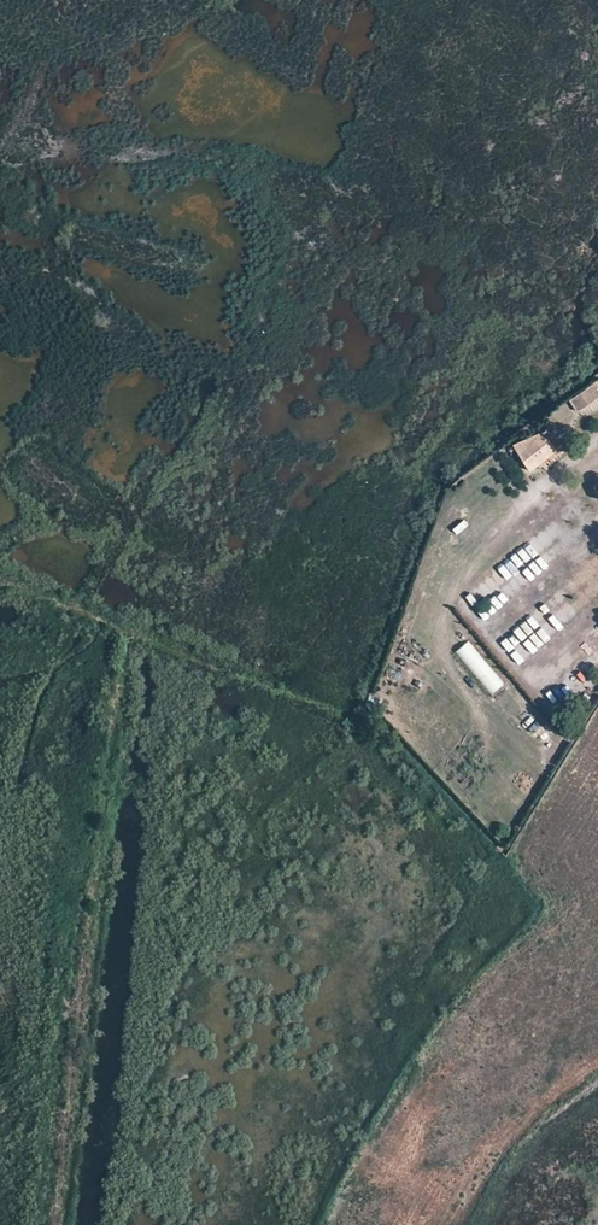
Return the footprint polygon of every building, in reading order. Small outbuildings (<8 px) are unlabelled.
[(571,402),(578,413),(597,400),(597,391),(594,386),(571,401),(571,402)] [(530,473),(555,451),(541,434),(512,446),(530,473)] [(539,508),(546,510),(550,496),(542,494),(539,508)] [(474,533),(461,537),(464,544),(476,540),(474,533)] [(534,562),(516,576),(525,587),(543,573),(534,562)] [(487,600),(501,591),(491,577),(478,586),(487,600)] [(563,607),(556,611),(565,625),(572,621),(563,607)] [(503,629),(515,621),(507,610),(496,618),(503,629)] [(550,620),(544,625),(553,636),(559,631),(550,620)] [(507,651),(521,644),(516,632),(502,639),(507,651)] [(530,637),(524,642),(533,653),(539,648),(530,637)] [(472,641),(457,650),(489,697),(503,688),(472,641)] [(590,662),(597,668),(597,652),(590,662)] [(572,689),(588,683),(584,673),(568,679),(572,689)]
